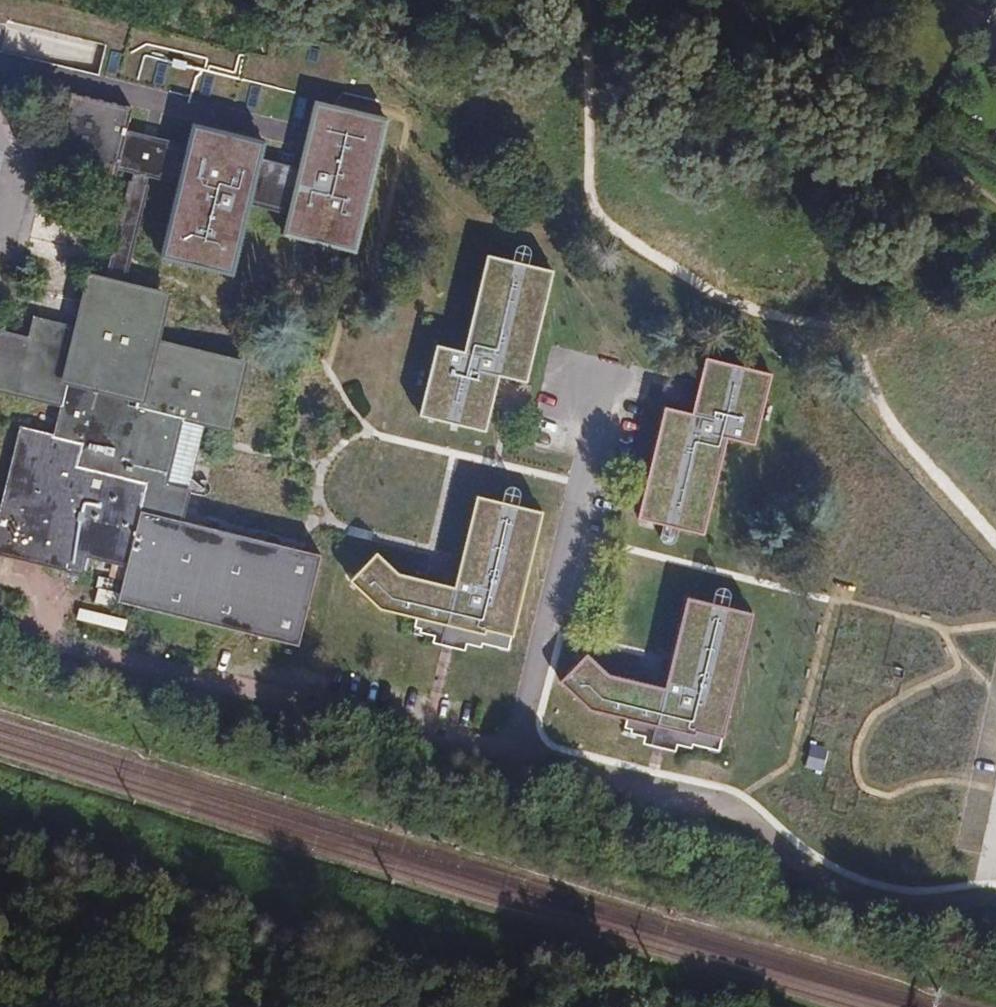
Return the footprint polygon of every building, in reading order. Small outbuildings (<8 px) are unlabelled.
[(99,75),(126,81),(129,67),(151,72),(154,60),(167,63),(174,36),(88,15),(83,38),(107,44),(99,75)] [(281,231),(353,249),(385,119),(313,101),(297,167),(258,158),(263,140),(192,122),(186,144),(125,129),(131,107),(70,92),(51,167),(113,182),(116,167),(132,171),(146,175),(176,182),(158,256),(230,273),(248,202),(286,211),(281,231)] [(146,175),(132,171),(105,282),(118,286),(146,175)] [(528,383),(558,274),(491,256),(477,306),(465,352),(439,346),(420,413),(485,431),(500,376),(528,383)] [(133,605),(289,644),(313,550),(177,516),(201,421),(221,426),(237,361),(148,339),(159,296),(118,286),(105,282),(90,278),(72,347),(63,344),(67,331),(30,321),(26,335),(0,328),(0,390),(55,404),(47,436),(13,428),(0,480),(0,552),(72,570),(76,550),(119,561),(109,599),(133,605)] [(708,534),(731,439),(757,445),(774,375),(710,360),(696,416),(668,409),(642,518),(708,534)] [(510,649),(543,512),(479,496),(457,585),(400,571),(380,552),(353,580),(380,607),(419,617),(418,626),(510,649)] [(609,675),(588,656),(563,685),(589,713),(629,723),(627,731),(722,754),(753,616),(689,601),(668,690),(609,675)] [(820,771),(826,749),(809,745),(804,767),(820,771)]
